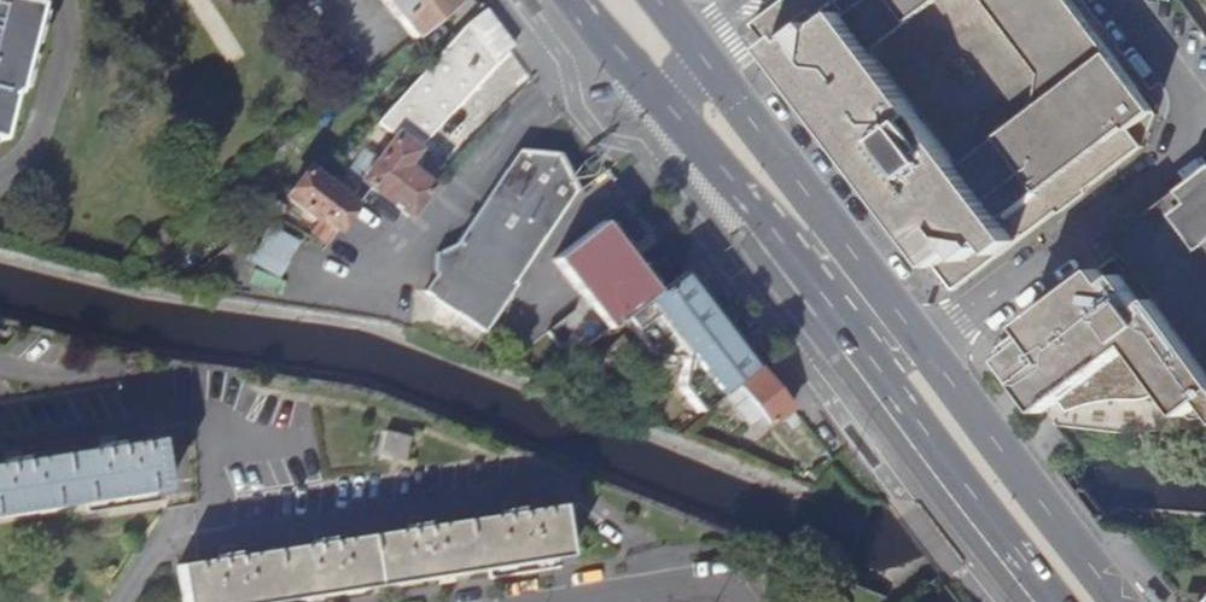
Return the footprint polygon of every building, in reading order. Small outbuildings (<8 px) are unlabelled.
[(6,94),(12,95),(33,7),(4,0),(0,0),(0,120),(6,94)] [(413,37),(453,7),(447,0),(384,0),(413,37)] [(753,23),(957,291),(1144,143),(1149,104),(1067,0),(783,0),(753,23)] [(493,61),(514,46),(485,8),(383,118),(423,144),(496,65),(493,61)] [(362,181),(369,187),(409,216),(431,188),(403,167),(415,150),(396,136),(362,181)] [(507,300),(522,278),(524,276),(519,274),(578,191),(562,152),(519,148),(457,241),(436,242),(440,266),(424,288),(486,330),(507,300)] [(1125,248),(1205,353),(1205,167),(1155,207),(1116,237),(1125,248)] [(337,229),(356,205),(308,170),(286,199),(318,220),(321,217),(337,229)] [(600,272),(640,242),(603,194),(563,224),(600,272)] [(285,274),(298,235),(265,224),(252,263),(285,274)] [(1125,248),(1000,345),(1035,393),(1043,388),(1053,399),(1062,394),(1072,406),(1100,399),(1117,398),(1136,396),(1158,396),(1176,392),(1188,408),(1197,412),(1205,410),(1205,353),(1125,248)] [(726,324),(686,271),(625,318),(634,328),(655,355),(685,356),(726,324)] [(489,360),(537,288),(522,278),(507,300),(485,332),(471,353),(484,358),(489,360)] [(447,334),(460,315),(436,299),(423,317),(447,334)] [(625,318),(557,369),(566,380),(634,328),(625,318)] [(723,393),(758,366),(735,336),(726,324),(685,356),(679,387),(700,414),(725,395),(723,393)] [(791,408),(761,370),(739,387),(762,416),(769,425),(781,415),(791,408)] [(750,426),(762,416),(739,387),(727,397),(750,426)] [(801,422),(791,408),(781,415),(793,429),(801,422)] [(379,456),(404,461),(409,436),(384,431),(379,456)] [(168,490),(159,438),(0,463),(0,517),(168,490)] [(834,464),(829,457),(810,479),(817,485),(834,464)] [(568,554),(560,502),(178,565),(184,601),(273,601),(568,554)] [(817,601),(852,601),(850,600),(848,596),(843,593),(837,591),(831,591),(826,591),(821,593),(817,601)]
